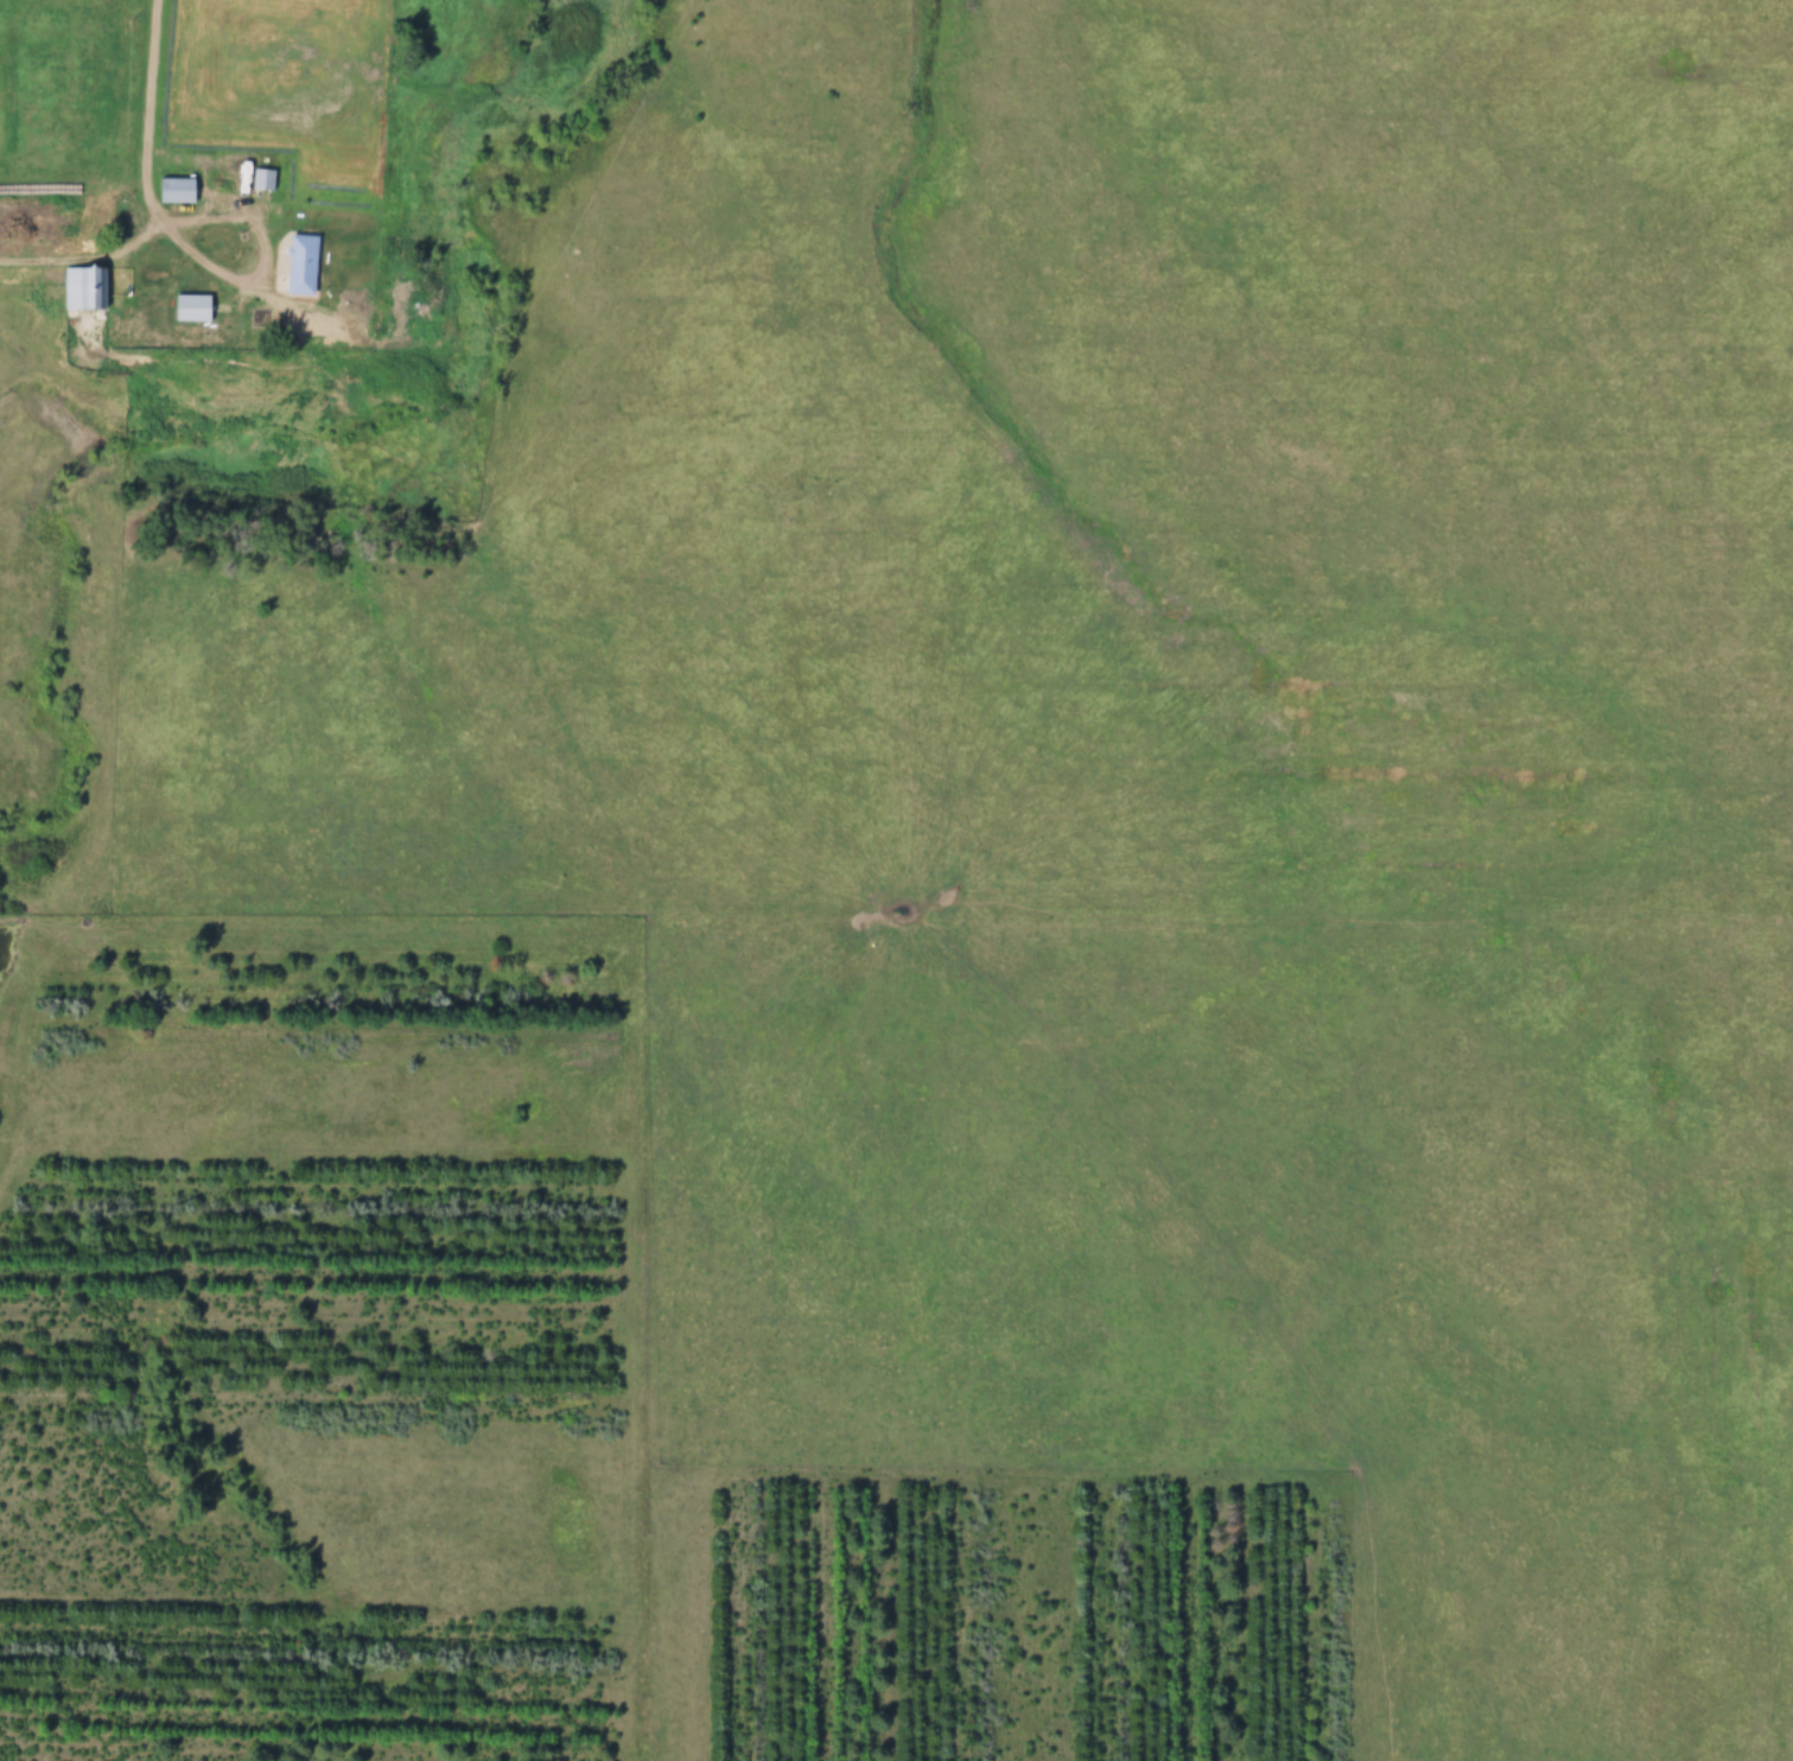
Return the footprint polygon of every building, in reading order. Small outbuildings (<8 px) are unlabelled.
[(272,170),(252,170),(252,190),(272,190),(272,170)] [(193,179),(158,179),(158,203),(193,203),(193,179)] [(286,295),(314,296),(316,236),(288,235),(286,295)] [(62,310),(104,310),(104,266),(62,266),(62,310)] [(210,295),(174,295),(174,321),(210,321),(210,295)] [(267,328),(267,309),(250,309),(250,328),(267,328)]
